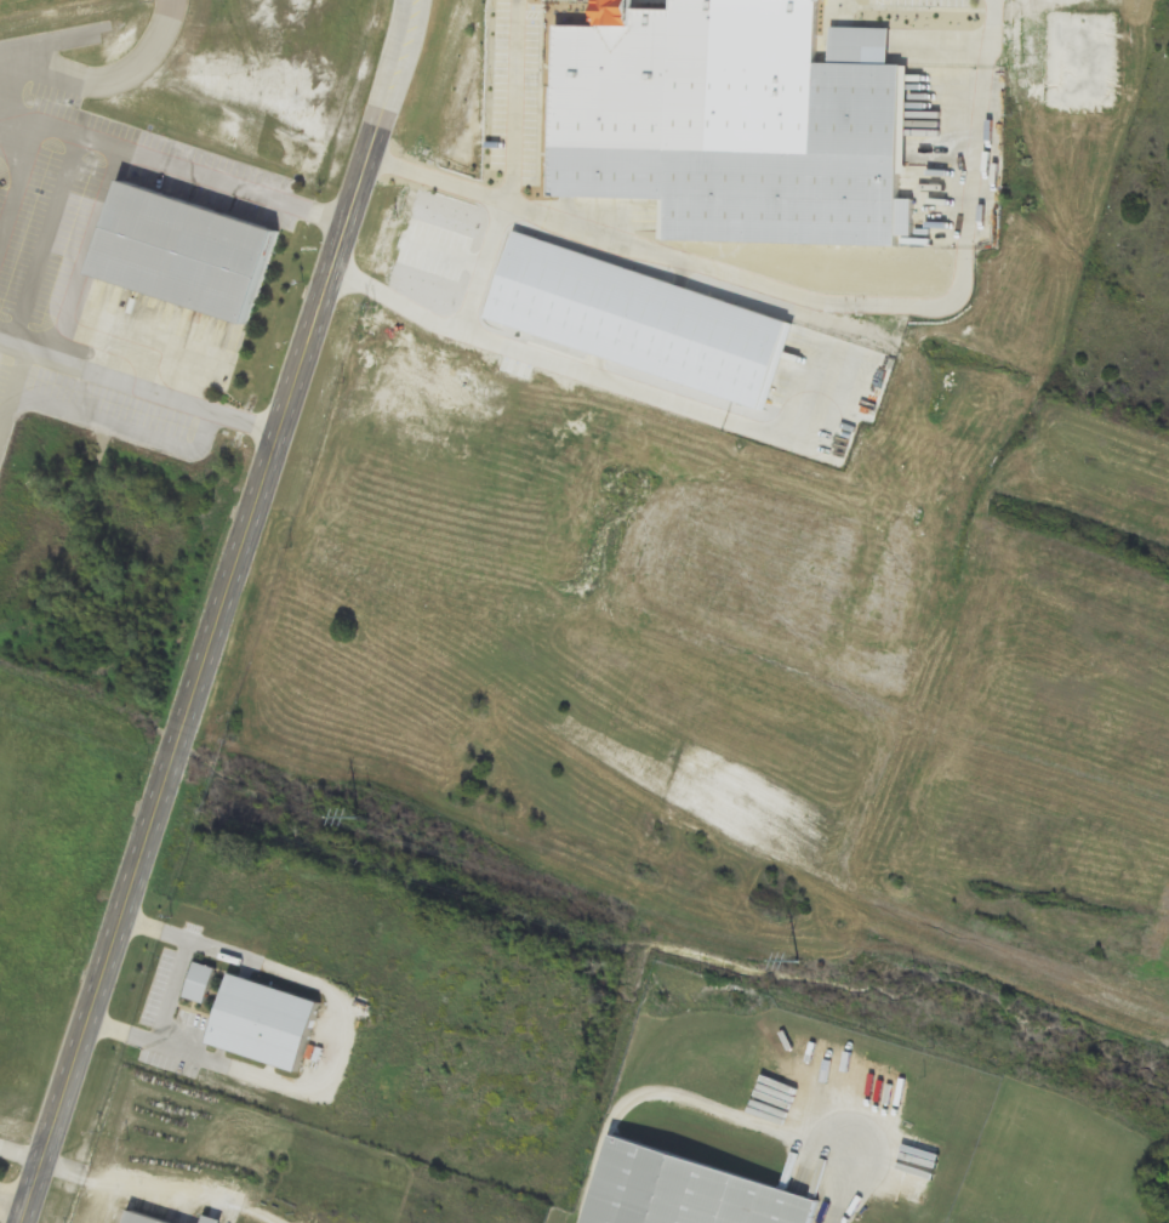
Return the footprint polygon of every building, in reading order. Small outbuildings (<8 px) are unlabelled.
[(554,199),(661,200),(661,240),(895,246),(899,64),(816,63),(817,0),(671,0),(671,8),(632,8),(632,0),(598,0),(598,28),(557,28),(554,199)] [(90,278),(251,323),(278,227),(116,182),(90,278)] [(819,1198),(603,1137),(579,1222),(811,1222),(819,1198)] [(126,1211),(123,1222),(169,1222),(126,1211)]
